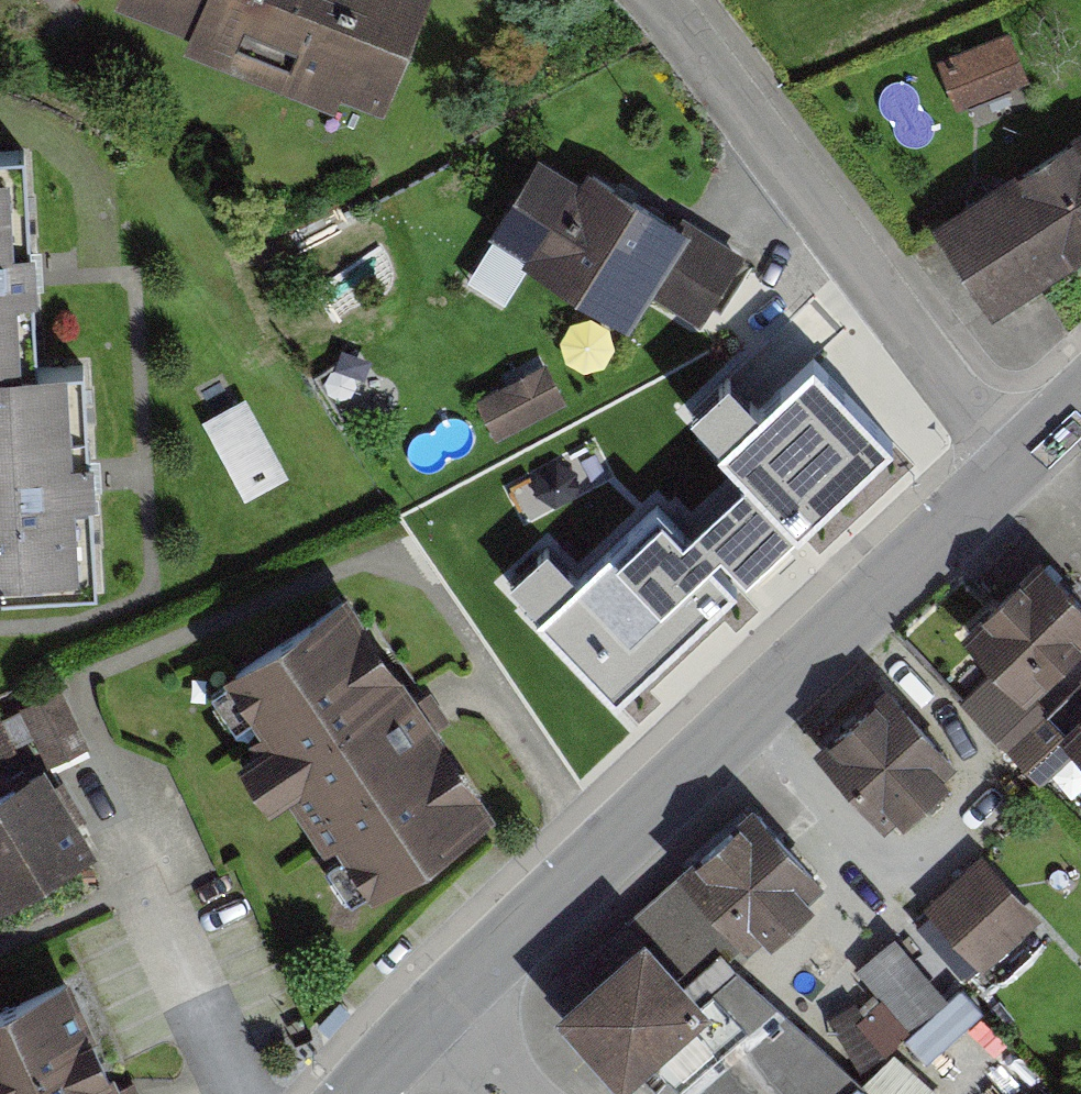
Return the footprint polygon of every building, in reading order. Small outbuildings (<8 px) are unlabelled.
[(117,16),(395,118),(439,0),(123,0),(117,16)] [(1008,36),(941,63),(960,108),(1027,80),(1008,36)] [(939,228),(995,315),(1080,260),(1080,137),(939,228)] [(27,148),(0,149),(0,368),(39,366),(33,267),(27,148)] [(584,186),(543,162),(495,241),(636,326),(653,298),(695,323),(735,257),(593,170),(584,186)] [(583,573),(550,538),(494,591),(618,721),(904,453),(815,359),(713,454),(736,479),(684,528),(659,502),(583,573)] [(97,588),(91,473),(84,363),(39,366),(0,368),(0,593),(97,588)] [(496,432),(568,413),(555,367),(483,386),(496,432)] [(208,417),(249,498),(293,476),(252,395),(208,417)] [(1060,562),(983,628),(1049,704),(1080,677),(1080,587),(1060,562)] [(369,891),(495,808),(347,585),(222,667),(369,891)] [(957,772),(887,694),(817,758),(889,838),(957,772)] [(0,801),(0,886),(20,916),(114,855),(55,765),(0,801)] [(848,892),(762,804),(692,873),(779,960),(848,892)] [(1047,919),(991,855),(942,897),(998,961),(1047,919)] [(856,970),(875,994),(837,1023),(870,1066),(952,1002),(901,936),(856,970)] [(649,943),(567,1009),(628,1091),(650,1073),(674,1093),(863,1093),(722,974),(698,996),(649,943)] [(69,969),(0,1000),(0,1093),(125,1093),(69,969)]
